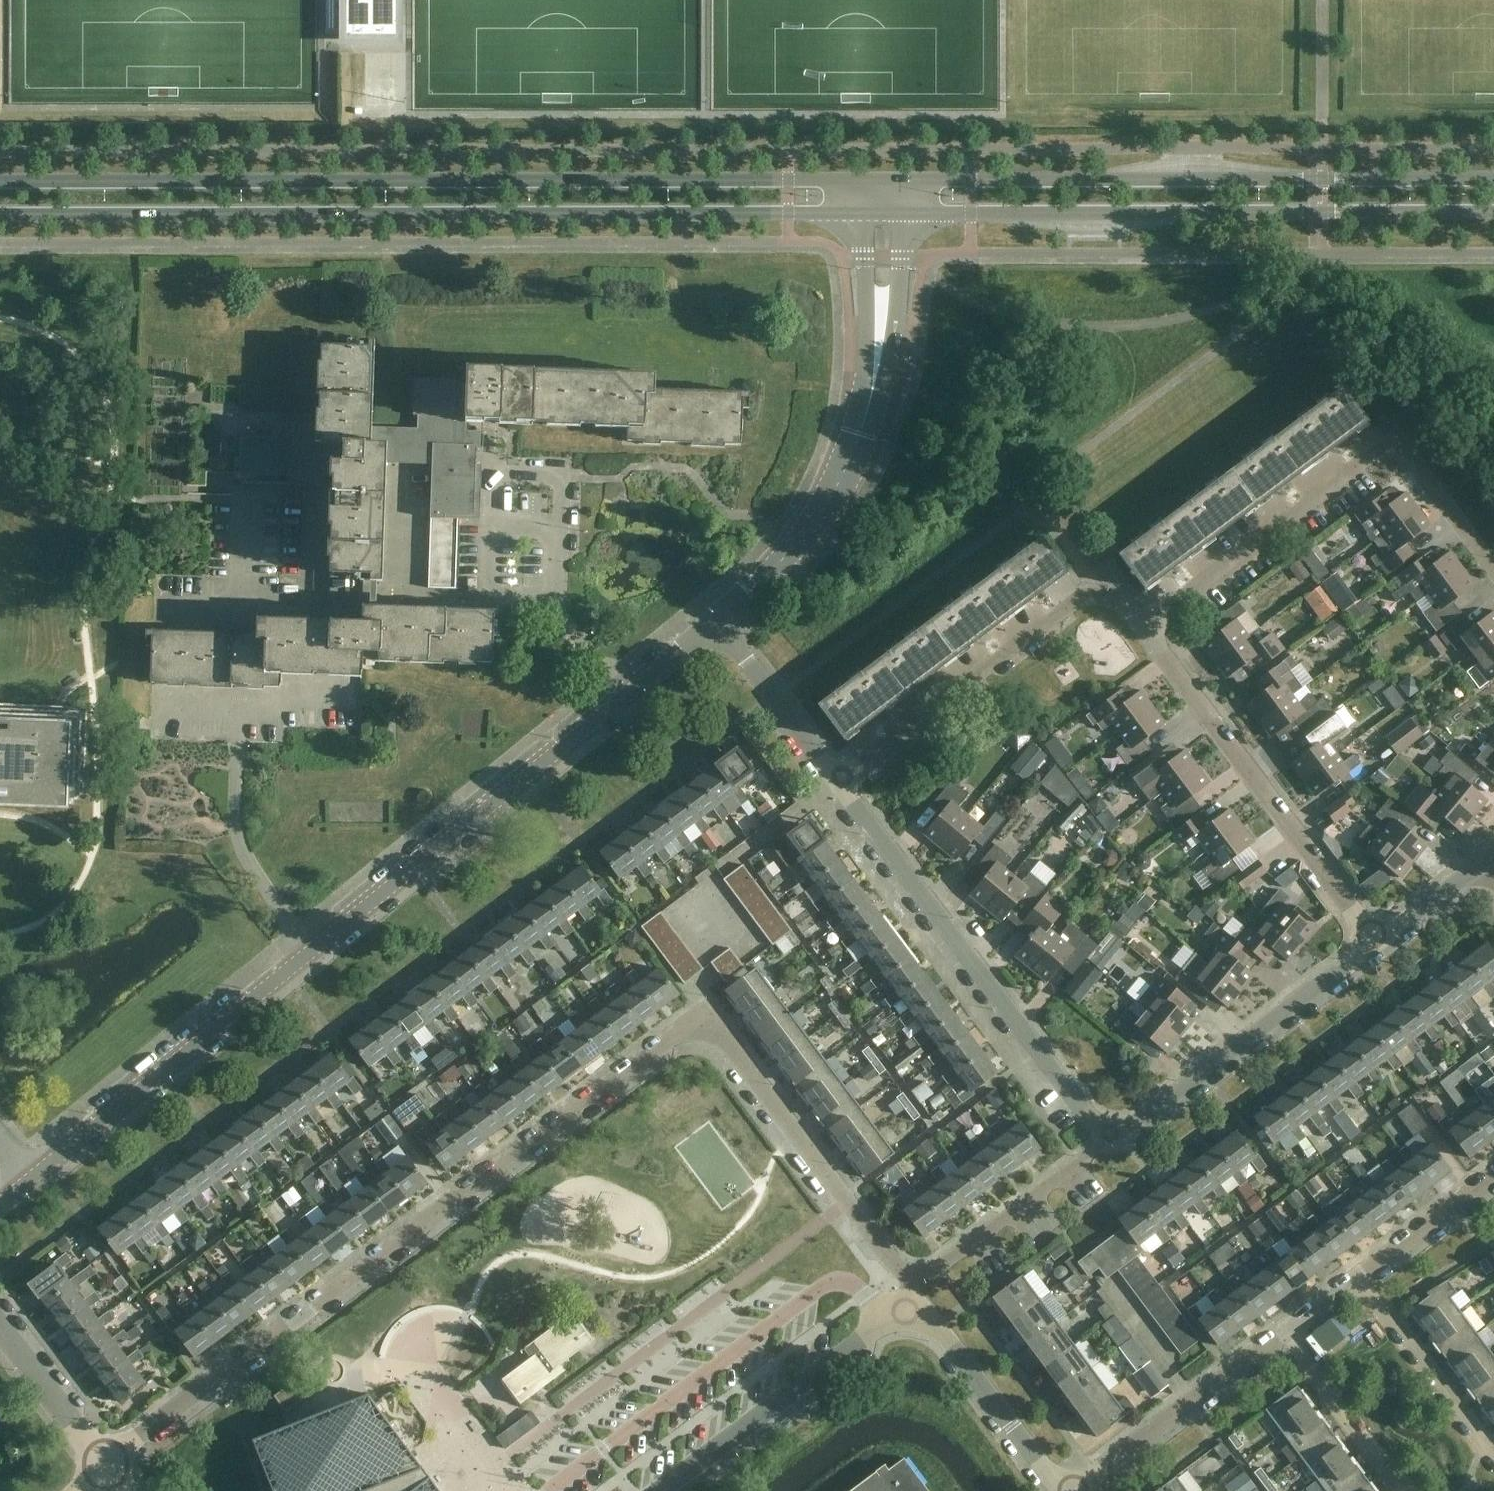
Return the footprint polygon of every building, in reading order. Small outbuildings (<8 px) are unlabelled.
[(346,35),(396,35),(396,0),(346,0),(346,35)] [(288,475),(287,485),(323,486),(324,477),(335,477),(332,574),(378,576),(382,463),(432,465),(428,588),(478,590),(478,579),(468,578),(467,588),(456,588),(458,518),(445,517),(445,511),(459,511),(459,503),(454,503),(454,498),(473,498),(472,514),(466,514),(466,515),(474,516),(476,445),(466,445),(467,417),(518,419),(627,422),(627,439),(741,443),(743,397),(646,393),(647,378),(487,372),(487,366),(467,366),(466,384),(456,383),(456,381),(416,379),(414,416),(419,416),(418,429),(368,427),(370,346),(325,345),(322,425),(274,424),(273,438),(241,437),(241,456),(235,456),(234,474),(288,475)] [(1313,465),(1368,423),(1369,423),(1342,387),(1286,429),(1313,465)] [(1286,429),(1231,471),(1257,506),(1313,465),(1286,429)] [(1231,471),(1175,512),(1201,548),(1257,506),(1231,471)] [(1386,491),(1376,499),(1354,515),(1367,533),(1374,542),(1418,509),(1405,491),(1393,501),(1386,491)] [(1431,526),(1418,509),(1374,542),(1380,551),(1370,559),(1377,567),(1384,562),(1392,573),(1417,553),(1409,542),(1431,526)] [(1145,590),(1146,589),(1201,548),(1175,512),(1119,554),(1131,571),(1129,572),(1132,576),(1134,575),(1145,590)] [(1012,615),(1066,574),(1069,572),(1058,558),(1060,556),(1057,552),(1054,554),(1042,537),(985,579),(1012,615)] [(1430,550),(1398,574),(1394,578),(1401,587),(1391,595),(1397,602),(1409,592),(1417,602),(1428,594),(1462,568),(1450,551),(1438,560),(1430,550)] [(1475,585),(1462,568),(1428,594),(1435,602),(1422,612),(1436,632),(1462,613),(1453,601),(1475,585)] [(930,621),(957,656),(1012,615),(985,579),(930,621)] [(1348,581),(1329,595),(1340,610),(1359,597),(1348,581)] [(1338,610),(1319,586),(1305,597),(1324,622),(1338,610)] [(1246,612),(1238,602),(1216,618),(1223,628),(1201,645),(1214,662),(1248,636),(1236,619),(1246,612)] [(1493,637),(1493,610),(1472,627),(1465,617),(1439,636),(1447,646),(1450,644),(1456,652),(1466,644),(1472,653),(1493,637)] [(152,634),(150,679),(140,678),(140,680),(282,685),(282,668),(363,671),(363,650),(378,650),(378,656),(493,660),(495,614),(379,611),(379,622),(346,621),(346,625),(265,623),(264,638),(152,634)] [(874,662),(901,698),(957,656),(930,621),(874,662)] [(1255,645),(1248,636),(1214,662),(1227,679),(1249,662),(1256,672),(1285,649),(1272,632),(1255,645)] [(1435,634),(1422,644),(1433,659),(1446,650),(1435,634)] [(1472,653),(1479,662),(1466,671),(1479,689),(1493,679),(1493,637),(1472,653)] [(1292,695),(1291,694),(1302,686),(1290,671),(1298,665),(1290,655),(1253,683),(1260,693),(1246,704),(1258,721),(1292,695)] [(845,740),(901,698),(874,662),(818,704),(845,740)] [(1112,724),(1119,732),(1153,707),(1141,690),(1128,699),(1121,689),(1085,716),(1093,726),(1097,723),(1103,731),(1112,724)] [(1298,703),(1292,695),(1258,721),(1271,738),(1293,721),(1300,731),(1331,708),(1323,698),(1315,704),(1309,696),(1298,703)] [(1166,724),(1153,707),(1119,732),(1126,742),(1116,749),(1129,766),(1151,750),(1144,740),(1166,724)] [(67,802),(67,797),(72,797),(72,792),(77,792),(77,788),(80,714),(0,711),(0,799),(67,802)] [(1302,780),(1337,755),(1325,739),(1344,725),(1333,711),(1303,734),(1312,747),(1290,764),(1302,780)] [(1017,751),(1031,736),(1007,714),(993,729),(1017,751)] [(1397,755),(1422,735),(1428,731),(1416,715),(1410,720),(1410,719),(1385,739),(1397,755)] [(1050,743),(1065,763),(1074,756),(1059,736),(1050,743)] [(1481,752),(1477,748),(1475,751),(1465,743),(1459,751),(1493,779),(1493,778),(1493,736),(1481,752)] [(1031,743),(1011,768),(1027,781),(1047,756),(1031,743)] [(740,787),(741,789),(757,777),(737,749),(717,764),(736,790),(740,787)] [(1129,775),(1137,785),(1150,802),(1163,792),(1198,766),(1185,749),(1163,766),(1155,755),(1129,775)] [(1441,789),(1474,816),(1488,800),(1465,781),(1474,770),(1449,750),(1439,762),(1454,773),(1441,789)] [(1343,763),(1337,755),(1302,780),(1315,798),(1360,764),(1354,755),(1343,763)] [(717,764),(697,779),(717,805),(720,802),(721,803),(732,794),(741,806),(745,812),(753,807),(748,801),(750,800),(741,789),(740,787),(736,790),(717,764)] [(1198,766),(1163,792),(1170,801),(1160,809),(1174,828),(1197,811),(1188,799),(1210,783),(1198,766)] [(729,815),(721,803),(720,802),(717,805),(697,779),(678,794),(697,819),(701,817),(702,817),(713,809),(721,820),(729,815)] [(940,847),(967,814),(958,806),(969,794),(952,780),(932,804),(941,812),(923,833),(940,847)] [(1461,832),(1474,816),(1441,789),(1435,797),(1420,784),(1403,804),(1430,826),(1440,814),(1461,832)] [(1332,820),(1355,803),(1348,793),(1325,810),(1332,820)] [(678,794),(659,808),(678,834),(682,831),(694,823),(702,835),(712,848),(719,842),(709,830),(710,829),(702,817),(701,817),(697,819),(678,794)] [(1104,802),(1099,796),(1087,804),(1095,815),(1102,810),(1104,802)] [(1380,834),(1413,862),(1427,845),(1406,828),(1413,818),(1389,798),(1375,815),(1387,826),(1380,834)] [(1099,828),(1077,803),(1067,812),(1081,828),(1084,826),(1086,828),(1082,831),(1088,837),(1099,828)] [(777,816),(771,807),(761,815),(767,823),(777,816)] [(696,850),(682,831),(678,834),(659,808),(639,823),(659,848),(663,845),(663,846),(674,838),(688,856),(696,850)] [(1191,848),(1200,841),(1208,851),(1242,825),(1229,808),(1207,824),(1198,812),(1173,832),(1182,844),(1186,841),(1191,848)] [(1353,809),(1333,828),(1349,845),(1369,826),(1353,809)] [(967,814),(940,847),(956,860),(974,839),(983,847),(1006,819),(996,811),(983,827),(967,814)] [(783,840),(797,859),(824,839),(810,820),(783,840)] [(639,823),(620,837),(639,863),(643,860),(644,861),(655,852),(669,871),(677,865),(672,858),(663,846),(663,845),(659,848),(639,823)] [(1255,842),(1242,825),(1208,851),(1215,860),(1201,871),(1214,888),(1240,868),(1233,859),(1255,842)] [(1413,862),(1380,834),(1373,843),(1361,833),(1354,843),(1367,853),(1368,852),(1400,878),(1413,862)] [(620,837),(600,852),(620,878),(636,866),(645,878),(653,872),(644,861),(643,860),(639,863),(620,837)] [(797,859),(810,875),(798,884),(804,892),(816,883),(813,878),(839,859),(824,839),(797,859)] [(986,908),(1013,875),(1004,867),(1012,858),(996,844),(977,865),(987,873),(969,894),(986,908)] [(765,883),(787,866),(778,854),(764,865),(765,866),(757,873),(765,883)] [(853,878),(839,859),(813,878),(816,883),(824,895),(813,904),(818,911),(830,902),(831,902),(827,897),(853,878)] [(1235,878),(1243,889),(1267,871),(1259,860),(1235,878)] [(604,889),(601,891),(582,865),(562,880),(582,906),(585,904),(596,896),(605,908),(613,902),(604,889)] [(1047,886),(1043,883),(1049,876),(1036,865),(1021,883),(1014,877),(1014,876),(1013,875),(986,908),(1001,921),(1019,900),(1029,908),(1047,886)] [(1371,888),(1384,878),(1374,865),(1361,875),(1371,888)] [(744,866),(725,880),(724,881),(731,890),(750,875),(744,866)] [(731,890),(738,899),(757,884),(750,875),(731,890)] [(868,897),(853,878),(827,897),(831,902),(830,902),(839,914),(827,923),(833,931),(845,922),(845,921),(842,917),(868,897)] [(582,906),(562,880),(543,895),(562,921),(565,918),(566,919),(577,910),(586,922),(594,916),(585,904),(582,906)] [(757,884),(738,899),(745,909),(764,894),(757,884)] [(1261,912),(1269,918),(1302,946),(1316,929),(1283,902),(1288,896),(1280,889),(1261,912)] [(745,909),(752,918),(771,903),(764,894),(745,909)] [(1031,969),(1058,936),(1049,928),(1065,909),(1046,894),(1021,923),(1034,933),(1015,955),(1031,969)] [(562,921),(543,895),(524,909),(543,935),(546,933),(547,933),(558,925),(567,936),(575,931),(566,919),(565,918),(562,921)] [(847,950),(859,941),(859,940),(856,936),(882,917),(868,897),(842,917),(845,921),(845,922),(853,933),(841,942),(847,950)] [(771,903),(752,918),(759,927),(779,913),(771,903)] [(543,935),(524,909),(504,924),(524,950),(527,947),(528,948),(539,939),(547,951),(555,945),(547,933),(546,933),(543,935)] [(668,922),(662,915),(660,912),(641,927),(648,936),(668,922)] [(759,927),(766,937),(786,922),(779,913),(759,927)] [(897,936),(882,917),(856,936),(859,940),(859,941),(867,952),(843,971),(849,979),(873,960),(874,960),(871,955),(897,936)] [(1302,946),(1269,918),(1262,926),(1257,922),(1247,924),(1236,937),(1267,963),(1276,952),(1289,962),(1302,946)] [(1199,956),(1208,964),(1241,991),(1255,974),(1244,966),(1254,954),(1214,921),(1204,933),(1208,936),(1202,944),(1206,947),(1199,956)] [(668,922),(648,936),(656,946),(675,931),(668,922)] [(793,932),(786,922),(766,937),(773,946),(787,936),(793,932)] [(524,950),(504,924),(485,938),(504,964),(508,961),(508,962),(520,954),(528,965),(536,959),(528,948),(527,947),(524,950)] [(682,941),(675,931),(656,946),(663,955),(682,941)] [(1109,931),(1087,959),(1102,970),(1124,942),(1109,931)] [(800,942),(793,932),(787,936),(794,946),(800,942)] [(1058,936),(1031,969),(1047,982),(1066,960),(1077,969),(1098,945),(1086,935),(1074,949),(1058,936)] [(866,996),(888,980),(888,979),(885,975),(911,955),(897,936),(871,955),(874,960),(873,960),(882,972),(860,988),(866,996)] [(504,964),(485,938),(466,953),(485,979),(489,976),(500,968),(514,986),(522,981),(508,962),(508,961),(504,964)] [(689,950),(682,941),(663,955),(670,965),(689,950)] [(1467,957),(1487,984),(1490,981),(1491,982),(1493,979),(1493,952),(1487,943),(1467,957)] [(735,974),(744,967),(730,948),(720,955),(735,974)] [(696,960),(689,950),(670,965),(677,974),(696,960)] [(498,988),(489,976),(485,979),(466,953),(446,967),(466,993),(469,990),(470,991),(481,982),(490,994),(498,988)] [(1208,964),(1199,956),(1195,953),(1173,979),(1198,999),(1206,990),(1228,1008),(1241,991),(1208,964)] [(723,979),(725,982),(735,974),(720,955),(711,962),(723,979)] [(925,975),(911,955),(885,975),(888,979),(888,980),(896,991),(885,1000),(883,997),(872,1005),(878,1013),(888,1005),(890,1007),(902,999),(903,998),(900,994),(925,975)] [(1471,996),(1483,988),(1491,998),(1493,996),(1493,987),(1491,982),(1490,981),(1487,984),(1467,957),(1448,972),(1468,998),(1471,996)] [(677,974),(684,983),(703,969),(696,960),(677,974)] [(1078,1003),(1090,987),(1101,975),(1087,963),(1076,976),(1064,991),(1078,1003)] [(446,967),(427,982),(446,1008),(450,1005),(451,1005),(462,997),(470,1008),(478,1003),(470,991),(469,990),(466,993),(446,967)] [(744,1014),(774,991),(757,967),(749,973),(745,967),(744,967),(735,974),(725,982),(729,988),(724,991),(735,1007),(737,1005),(744,1014)] [(639,983),(659,1010),(679,995),(659,968),(642,980),(634,970),(626,975),(634,986),(634,987),(639,983)] [(1448,972),(1428,986),(1448,1013),(1452,1010),(1452,1011),(1464,1002),(1472,1013),(1479,1007),(1471,996),(1468,998),(1448,972)] [(1160,974),(1150,986),(1137,1001),(1147,1010),(1180,1037),(1194,1020),(1182,1011),(1191,1000),(1160,974)] [(903,998),(902,999),(911,1010),(899,1019),(905,1027),(916,1018),(917,1018),(914,1014),(940,994),(925,975),(900,994),(903,998)] [(431,1019),(443,1011),(451,1022),(459,1017),(451,1005),(450,1005),(446,1008),(427,982),(407,996),(427,1022),(431,1019)] [(640,1024),(659,1010),(639,983),(634,987),(634,986),(623,995),(615,984),(607,990),(615,1001),(620,998),(640,1024)] [(1433,1024),(1433,1025),(1444,1016),(1452,1027),(1460,1021),(1452,1011),(1452,1010),(1448,1013),(1428,986),(1409,1001),(1429,1027),(1433,1024)] [(791,1014),(774,991),(744,1014),(750,1022),(748,1024),(759,1038),(791,1014)] [(954,1014),(940,994),(914,1014),(917,1018),(916,1018),(925,1029),(913,1038),(918,1044),(919,1046),(931,1037),(929,1033),(954,1014)] [(407,996),(388,1011),(407,1037),(412,1033),(412,1034),(423,1026),(432,1037),(440,1031),(431,1019),(427,1022),(407,996)] [(621,1039),(640,1024),(620,998),(615,1001),(604,1009),(595,998),(587,1004),(596,1015),(596,1016),(601,1012),(621,1039)] [(532,1006),(537,1013),(546,1006),(541,999),(532,1006)] [(827,1004),(835,1016),(842,1011),(833,1000),(827,1004)] [(1409,1001),(1390,1015),(1409,1042),(1413,1039),(1414,1039),(1425,1031),(1433,1041),(1441,1035),(1433,1025),(1433,1024),(1429,1027),(1409,1001)] [(1180,1037),(1147,1010),(1140,1018),(1128,1008),(1113,1025),(1138,1045),(1145,1035),(1166,1053),(1180,1037)] [(388,1011),(369,1025),(388,1051),(392,1048),(393,1049),(404,1040),(413,1051),(421,1045),(412,1034),(412,1033),(407,1037),(388,1011)] [(850,1023),(842,1011),(835,1016),(844,1027),(850,1023)] [(596,1015),(584,1023),(576,1013),(568,1018),(577,1029),(577,1030),(581,1027),(601,1053),(621,1039),(601,1012),(596,1016),(596,1015)] [(778,1060),(809,1037),(791,1014),(759,1038),(770,1053),(772,1051),(778,1060)] [(969,1033),(954,1014),(929,1033),(931,1037),(939,1048),(920,1063),(926,1071),(945,1057),(946,1056),(943,1052),(969,1033)] [(1394,1053),(1395,1054),(1406,1045),(1414,1056),(1410,1059),(1424,1079),(1436,1070),(1421,1050),(1422,1050),(1414,1039),(1413,1039),(1409,1042),(1390,1015),(1370,1030),(1390,1056),(1394,1053)] [(401,1060),(393,1049),(392,1048),(388,1051),(369,1025),(349,1040),(369,1066),(385,1054),(394,1066),(401,1060)] [(577,1029),(565,1038),(557,1027),(549,1033),(557,1044),(562,1041),(583,1069),(601,1056),(600,1054),(601,1053),(581,1027),(577,1030),(577,1029)] [(1370,1030),(1351,1044),(1371,1071),(1375,1068),(1386,1060),(1394,1070),(1403,1064),(1395,1054),(1394,1053),(1390,1056),(1370,1030)] [(983,1052),(969,1033),(943,1052),(946,1056),(945,1057),(954,1068),(942,1076),(948,1084),(960,1076),(960,1075),(958,1072),(983,1052)] [(907,1036),(890,1049),(897,1059),(914,1046),(907,1036)] [(826,1060),(809,1037),(778,1060),(785,1068),(783,1070),(794,1084),(826,1060)] [(542,1056),(563,1084),(583,1069),(562,1041),(557,1044),(549,1050),(541,1039),(530,1047),(538,1058),(538,1059),(542,1056)] [(925,1053),(919,1046),(918,1044),(892,1064),(899,1072),(925,1053)] [(1356,1082),(1356,1083),(1367,1074),(1375,1085),(1383,1079),(1375,1068),(1371,1071),(1351,1044),(1331,1059),(1351,1085),(1356,1082)] [(862,1050),(870,1062),(876,1058),(868,1046),(862,1050)] [(957,1096),(963,1104),(975,1094),(973,1091),(998,1072),(983,1052),(958,1072),(960,1075),(960,1076),(968,1087),(957,1096)] [(362,1089),(353,1077),(350,1079),(331,1053),(312,1068),(331,1094),(334,1092),(346,1084),(354,1095),(362,1089)] [(538,1058),(527,1067),(518,1056),(510,1062),(519,1073),(523,1070),(543,1097),(553,1089),(554,1091),(563,1084),(542,1056),(538,1059),(538,1058)] [(885,1069),(876,1058),(870,1062),(879,1074),(885,1069)] [(1331,1059),(1312,1073),(1332,1100),(1337,1096),(1337,1097),(1348,1089),(1356,1099),(1364,1093),(1356,1083),(1356,1082),(1351,1085),(1331,1059)] [(813,1106),(843,1083),(826,1060),(794,1084),(804,1099),(806,1098),(813,1106)] [(457,1069),(465,1078),(472,1073),(464,1064),(457,1069)] [(1408,1064),(1400,1068),(1410,1087),(1418,1083),(1408,1064)] [(331,1094),(312,1068),(292,1083),(312,1109),(315,1106),(315,1107),(326,1099),(335,1110),(343,1104),(334,1092),(331,1094)] [(519,1073),(507,1081),(499,1070),(491,1076),(499,1087),(500,1088),(504,1085),(524,1111),(543,1097),(523,1070),(519,1073)] [(1317,1112),(1329,1103),(1337,1114),(1345,1108),(1337,1097),(1337,1096),(1332,1100),(1312,1073),(1293,1088),(1313,1114),(1317,1111),(1317,1112)] [(1492,1098),(1478,1079),(1470,1084),(1485,1104),(1488,1101),(1493,1108),(1493,1097),(1492,1098)] [(911,1089),(921,1102),(933,1093),(924,1080),(911,1089)] [(296,1121),(307,1113),(316,1124),(324,1118),(315,1107),(315,1106),(312,1109),(292,1083),(273,1097),(292,1123),(296,1121)] [(860,1106),(843,1083),(813,1106),(819,1114),(817,1116),(828,1131),(860,1106)] [(499,1087),(488,1096),(480,1085),(472,1090),(480,1101),(481,1102),(484,1099),(504,1126),(524,1111),(504,1085),(500,1088),(499,1087)] [(1293,1088),(1273,1102),(1293,1129),(1298,1125),(1298,1126),(1309,1118),(1318,1128),(1326,1122),(1317,1112),(1317,1111),(1313,1114),(1293,1088)] [(896,1097),(905,1109),(911,1104),(902,1092),(896,1097)] [(999,1121),(1011,1108),(996,1094),(984,1106),(999,1121)] [(277,1135),(288,1127),(296,1138),(304,1132),(296,1121),(292,1123),(273,1097),(253,1112),(273,1138),(277,1135)] [(384,1112),(384,1111),(374,1097),(361,1106),(372,1121),(384,1112)] [(465,1114),(485,1140),(504,1126),(484,1099),(481,1102),(480,1101),(469,1110),(461,1099),(453,1105),(461,1116),(465,1114)] [(1493,1139),(1493,1108),(1488,1101),(1485,1104),(1473,1112),(1465,1101),(1457,1107),(1465,1118),(1469,1115),(1490,1142),(1493,1139)] [(1274,1144),(1290,1132),(1298,1142),(1306,1137),(1298,1126),(1298,1125),(1293,1129),(1273,1102),(1254,1117),(1274,1144)] [(1428,1126),(1411,1103),(1399,1113),(1416,1135),(1428,1126)] [(911,1104),(905,1109),(922,1132),(926,1129),(927,1125),(911,1104)] [(1469,1115),(1465,1118),(1454,1126),(1446,1115),(1445,1116),(1436,1105),(1429,1110),(1447,1134),(1450,1132),(1469,1158),(1490,1142),(1469,1115)] [(847,1152),(878,1129),(860,1106),(828,1131),(839,1145),(841,1144),(847,1152)] [(254,1152),(258,1150),(268,1141),(277,1153),(285,1147),(277,1135),(273,1138),(253,1112),(234,1126),(254,1152)] [(461,1116),(450,1124),(442,1113),(434,1119),(442,1130),(442,1131),(447,1128),(467,1154),(485,1140),(465,1114),(461,1116)] [(375,1124),(391,1144),(404,1134),(388,1114),(375,1124)] [(1002,1138),(1021,1164),(1041,1148),(1021,1122),(1005,1134),(996,1123),(988,1129),(997,1140),(997,1141),(1002,1138)] [(254,1152),(234,1126),(215,1141),(234,1167),(239,1164),(248,1157),(257,1168),(257,1169),(264,1178),(271,1173),(264,1163),(266,1161),(258,1150),(254,1152)] [(446,1170),(467,1154),(447,1128),(442,1131),(442,1130),(431,1139),(422,1128),(415,1134),(424,1146),(427,1144),(446,1170)] [(895,1153),(878,1129),(847,1152),(854,1161),(852,1162),(863,1177),(895,1153)] [(1236,1130),(1216,1145),(1235,1172),(1239,1169),(1239,1170),(1251,1161),(1259,1172),(1267,1166),(1258,1154),(1255,1156),(1236,1130)] [(406,1199),(407,1199),(387,1172),(383,1175),(378,1168),(367,1177),(351,1155),(365,1146),(358,1137),(337,1153),(356,1178),(365,1190),(368,1187),(387,1213),(399,1205),(400,1207),(408,1201),(406,1199)] [(1002,1178),(1021,1164),(1002,1138),(997,1141),(997,1140),(986,1149),(977,1137),(969,1143),(978,1154),(978,1155),(982,1152),(1002,1178)] [(215,1182),(219,1178),(230,1170),(239,1182),(247,1175),(239,1164),(234,1167),(215,1141),(195,1155),(215,1182)] [(1411,1160),(1431,1186),(1451,1171),(1431,1144),(1414,1156),(1406,1145),(1398,1151),(1406,1162),(1407,1163),(1411,1160)] [(375,1163),(378,1168),(383,1175),(387,1172),(407,1199),(428,1183),(408,1156),(391,1168),(383,1157),(385,1155),(378,1145),(368,1152),(376,1162),(375,1163)] [(1219,1183),(1220,1184),(1231,1175),(1240,1186),(1247,1181),(1239,1170),(1239,1169),(1235,1172),(1216,1145),(1196,1160),(1216,1186),(1219,1183)] [(982,1193),(1002,1178),(982,1152),(978,1155),(978,1154),(967,1163),(958,1151),(950,1158),(958,1169),(959,1170),(963,1167),(982,1193)] [(200,1193),(211,1185),(220,1196),(228,1190),(219,1178),(215,1182),(195,1155),(176,1170),(196,1196),(200,1193)] [(1196,1160),(1177,1174),(1196,1201),(1200,1198),(1201,1198),(1212,1190),(1220,1201),(1228,1195),(1220,1184),(1219,1183),(1216,1186),(1196,1160)] [(1412,1201),(1431,1186),(1411,1160),(1407,1163),(1406,1162),(1395,1170),(1387,1160),(1380,1165),(1388,1176),(1388,1177),(1392,1174),(1412,1201)] [(963,1207),(982,1193),(963,1167),(959,1170),(958,1169),(947,1177),(939,1166),(931,1172),(939,1183),(940,1184),(944,1181),(963,1207)] [(196,1196),(176,1170),(157,1184),(176,1211),(181,1208),(193,1200),(208,1220),(215,1214),(208,1205),(209,1205),(200,1193),(196,1196)] [(1181,1212),(1192,1204),(1201,1215),(1209,1209),(1201,1198),(1200,1198),(1196,1201),(1177,1174),(1157,1189),(1177,1215),(1181,1212)] [(1392,1215),(1412,1201),(1392,1174),(1388,1177),(1388,1176),(1376,1185),(1368,1174),(1360,1180),(1368,1191),(1372,1188),(1392,1215)] [(943,1222),(963,1207),(944,1181),(940,1184),(939,1183),(928,1192),(919,1180),(911,1186),(920,1198),(920,1199),(924,1196),(943,1222)] [(157,1184),(137,1199),(157,1225),(161,1222),(162,1222),(173,1214),(181,1225),(189,1219),(181,1208),(176,1211),(157,1184)] [(368,1228),(387,1213),(368,1187),(365,1190),(353,1198),(351,1196),(344,1186),(336,1192),(345,1204),(348,1201),(368,1228)] [(1373,1230),(1392,1215),(1372,1188),(1368,1191),(1357,1200),(1349,1189),(1341,1194),(1349,1205),(1349,1206),(1353,1203),(1373,1230)] [(368,1228),(348,1201),(345,1204),(333,1212),(315,1189),(309,1194),(318,1206),(317,1207),(325,1218),(329,1215),(349,1242),(368,1228)] [(1157,1189),(1138,1203),(1158,1229),(1162,1226),(1162,1227),(1173,1219),(1181,1230),(1190,1224),(1181,1212),(1177,1215),(1157,1189)] [(923,1237),(943,1222),(924,1196),(920,1199),(920,1198),(909,1206),(901,1195),(893,1201),(901,1213),(904,1211),(923,1237)] [(157,1225),(137,1199),(118,1213),(138,1240),(142,1236),(142,1237),(154,1228),(168,1247),(176,1242),(162,1222),(161,1222),(157,1225)] [(1125,1227),(1138,1245),(1139,1244),(1154,1233),(1162,1244),(1170,1238),(1162,1227),(1162,1226),(1158,1229),(1138,1203),(1118,1218),(1125,1227)] [(1321,1209),(1329,1220),(1330,1221),(1334,1218),(1353,1244),(1373,1230),(1353,1203),(1349,1206),(1349,1205),(1337,1214),(1329,1203),(1321,1209)] [(138,1240),(118,1213),(98,1228),(118,1255),(135,1243),(150,1263),(158,1258),(142,1237),(142,1236),(138,1240)] [(330,1257),(349,1242),(329,1215),(325,1218),(314,1227),(305,1215),(297,1221),(306,1233),(310,1229),(330,1257)] [(1329,1220),(1318,1228),(1310,1217),(1302,1223),(1310,1235),(1314,1232),(1334,1259),(1353,1244),(1334,1218),(1330,1221),(1329,1220)] [(1144,1250),(1139,1244),(1138,1245),(1125,1227),(1088,1254),(1099,1268),(1106,1278),(1137,1255),(1144,1250)] [(310,1229),(306,1233),(295,1241),(286,1230),(278,1236),(287,1247),(291,1243),(311,1270),(330,1257),(310,1229)] [(1315,1273),(1334,1259),(1314,1232),(1310,1235),(1299,1243),(1291,1231),(1282,1238),(1291,1249),(1295,1246),(1315,1273)] [(292,1285),(311,1270),(291,1243),(287,1247),(275,1256),(261,1237),(255,1242),(260,1249),(259,1250),(268,1261),(272,1258),(292,1285)] [(1231,1262),(1238,1253),(1226,1244),(1219,1252),(1231,1262)] [(1263,1252),(1272,1263),(1276,1261),(1296,1287),(1315,1273),(1295,1246),(1291,1249),(1280,1257),(1272,1246),(1263,1252)] [(66,1253),(54,1262),(56,1265),(30,1284),(45,1304),(72,1285),(69,1281),(70,1281),(61,1269),(72,1261),(66,1253)] [(1078,1262),(1082,1267),(1088,1276),(1089,1276),(1099,1268),(1088,1254),(1078,1262)] [(1118,1270),(1125,1279),(1144,1265),(1137,1255),(1118,1270)] [(273,1299),(292,1285),(272,1258),(268,1261),(260,1267),(252,1256),(240,1265),(248,1275),(252,1272),(273,1299)] [(1065,1262),(1074,1273),(1082,1267),(1078,1262),(1073,1256),(1065,1262)] [(1486,1274),(1493,1270),(1485,1258),(1485,1257),(1478,1261),(1478,1262),(1486,1274)] [(1272,1263),(1261,1271),(1253,1260),(1244,1267),(1253,1278),(1257,1275),(1277,1302),(1296,1287),(1276,1261),(1272,1263)] [(45,1304),(60,1323),(86,1304),(83,1300),(84,1300),(78,1292),(82,1289),(80,1285),(96,1273),(90,1265),(70,1281),(69,1281),(72,1285),(45,1304)] [(1151,1274),(1144,1265),(1125,1279),(1132,1289),(1151,1274)] [(1044,1293),(1051,1288),(1036,1267),(1029,1272),(1044,1293)] [(1083,1285),(1089,1280),(1091,1279),(1089,1276),(1088,1276),(1082,1267),(1074,1273),(1083,1285)] [(1190,1268),(1180,1274),(1194,1296),(1204,1290),(1190,1268)] [(234,1287),(254,1313),(273,1299),(252,1272),(248,1275),(237,1284),(229,1273),(221,1279),(229,1290),(234,1287)] [(1132,1289),(1139,1298),(1158,1283),(1151,1274),(1132,1289)] [(997,1308),(1008,1323),(1040,1299),(1022,1275),(992,1297),(999,1307),(997,1308)] [(1258,1316),(1277,1302),(1257,1275),(1253,1278),(1241,1286),(1233,1275),(1225,1281),(1233,1292),(1234,1292),(1238,1290),(1258,1316)] [(235,1328),(254,1313),(234,1287),(229,1290),(218,1298),(204,1280),(197,1285),(202,1292),(201,1293),(210,1305),(215,1301),(235,1328)] [(1410,1310),(1427,1334),(1460,1309),(1452,1299),(1459,1294),(1448,1280),(1426,1292),(1429,1296),(1410,1310)] [(1165,1292),(1158,1283),(1139,1298),(1146,1307),(1165,1292)] [(1239,1330),(1258,1316),(1238,1290),(1234,1292),(1233,1292),(1222,1300),(1214,1290),(1206,1296),(1214,1306),(1215,1307),(1219,1304),(1239,1330)] [(215,1342),(235,1328),(215,1301),(210,1305),(199,1313),(183,1291),(176,1296),(183,1307),(182,1308),(191,1319),(195,1315),(215,1342)] [(98,1320),(98,1319),(90,1308),(101,1300),(95,1292),(84,1300),(83,1300),(86,1304),(60,1323),(74,1343),(101,1323),(98,1320)] [(1146,1307),(1153,1316),(1172,1302),(1165,1292),(1146,1307)] [(1020,1336),(1027,1344),(1057,1322),(1040,1299),(1008,1323),(1019,1337),(1020,1336)] [(1477,1326),(1486,1320),(1472,1300),(1463,1306),(1477,1326)] [(1179,1311),(1172,1302),(1153,1316),(1159,1326),(1179,1311)] [(1098,1309),(1106,1321),(1115,1314),(1106,1303),(1098,1309)] [(1218,1346),(1239,1330),(1219,1304),(1215,1307),(1214,1306),(1203,1315),(1195,1304),(1187,1310),(1196,1322),(1199,1320),(1218,1346)] [(195,1358),(215,1342),(195,1315),(191,1319),(179,1327),(163,1305),(155,1311),(173,1334),(176,1332),(195,1358)] [(1460,1309),(1427,1334),(1444,1357),(1477,1332),(1460,1309)] [(101,1323),(74,1343),(89,1362),(115,1343),(112,1339),(112,1338),(104,1327),(115,1319),(109,1311),(98,1319),(98,1320),(101,1323)] [(499,1381),(518,1406),(573,1365),(568,1359),(595,1339),(574,1311),(520,1351),(521,1352),(528,1347),(534,1355),(499,1381)] [(1159,1326),(1166,1335),(1186,1320),(1179,1311),(1159,1326)] [(1123,1326),(1115,1314),(1106,1321),(1115,1332),(1123,1326)] [(1193,1329),(1186,1320),(1166,1335),(1173,1344),(1193,1329)] [(1031,1354),(1042,1369),(1075,1345),(1057,1322),(1027,1344),(1033,1353),(1031,1354)] [(89,1362),(103,1382),(130,1362),(126,1358),(127,1358),(118,1347),(130,1338),(132,1341),(143,1333),(136,1325),(126,1333),(124,1330),(112,1338),(112,1339),(115,1343),(89,1362)] [(1181,1354),(1200,1339),(1193,1329),(1173,1344),(1181,1354)] [(1462,1380),(1493,1356),(1493,1355),(1477,1332),(1444,1357),(1462,1380)] [(1089,1333),(1080,1338),(1111,1387),(1120,1382),(1089,1333)] [(130,1362),(103,1382),(118,1402),(146,1382),(133,1366),(144,1358),(143,1356),(152,1350),(147,1343),(138,1350),(138,1349),(127,1358),(126,1358),(130,1362)] [(1055,1382),(1062,1391),(1092,1368),(1075,1345),(1042,1369),(1053,1383),(1055,1382)] [(1141,1367),(1149,1360),(1140,1349),(1132,1355),(1141,1367)] [(1462,1380),(1479,1403),(1493,1392),(1493,1356),(1462,1380)] [(1166,1383),(1166,1382),(1149,1360),(1141,1367),(1133,1373),(1140,1382),(1145,1379),(1155,1391),(1166,1383)] [(1077,1415),(1109,1391),(1092,1368),(1062,1391),(1068,1399),(1066,1400),(1077,1415)] [(1283,1433),(1315,1409),(1297,1385),(1265,1409),(1283,1433)] [(1109,1391),(1077,1415),(1088,1429),(1090,1428),(1096,1437),(1127,1414),(1135,1408),(1126,1396),(1118,1403),(1109,1391)] [(1493,1423),(1493,1392),(1479,1403),(1493,1423)] [(252,1441),(272,1490),(436,1490),(365,1396),(252,1441)] [(1315,1409),(1283,1433),(1300,1456),(1332,1432),(1315,1409)] [(496,1438),(505,1448),(539,1423),(531,1412),(496,1438)] [(1237,1449),(1243,1445),(1235,1433),(1234,1432),(1227,1437),(1228,1438),(1237,1449)] [(1332,1432),(1300,1456),(1317,1479),(1349,1455),(1332,1432)] [(1214,1448),(1222,1460),(1231,1454),(1222,1442),(1213,1448),(1214,1448)] [(1367,1478),(1349,1455),(1317,1479),(1326,1490),(1349,1490),(1367,1478)] [(921,1480),(904,1458),(888,1470),(884,1465),(849,1490),(929,1490),(921,1480)] [(1191,1466),(1182,1472),(1195,1490),(1208,1490),(1191,1466)] [(1262,1483),(1269,1478),(1260,1467),(1254,1472),(1262,1483)] [(1257,1488),(1243,1470),(1229,1481),(1236,1490),(1252,1490),(1257,1488)] [(1176,1476),(1155,1490),(1187,1490),(1176,1476)] [(1269,1478),(1262,1483),(1268,1490),(1275,1490),(1278,1489),(1269,1478)] [(1367,1478),(1349,1490),(1376,1490),(1367,1478)]
